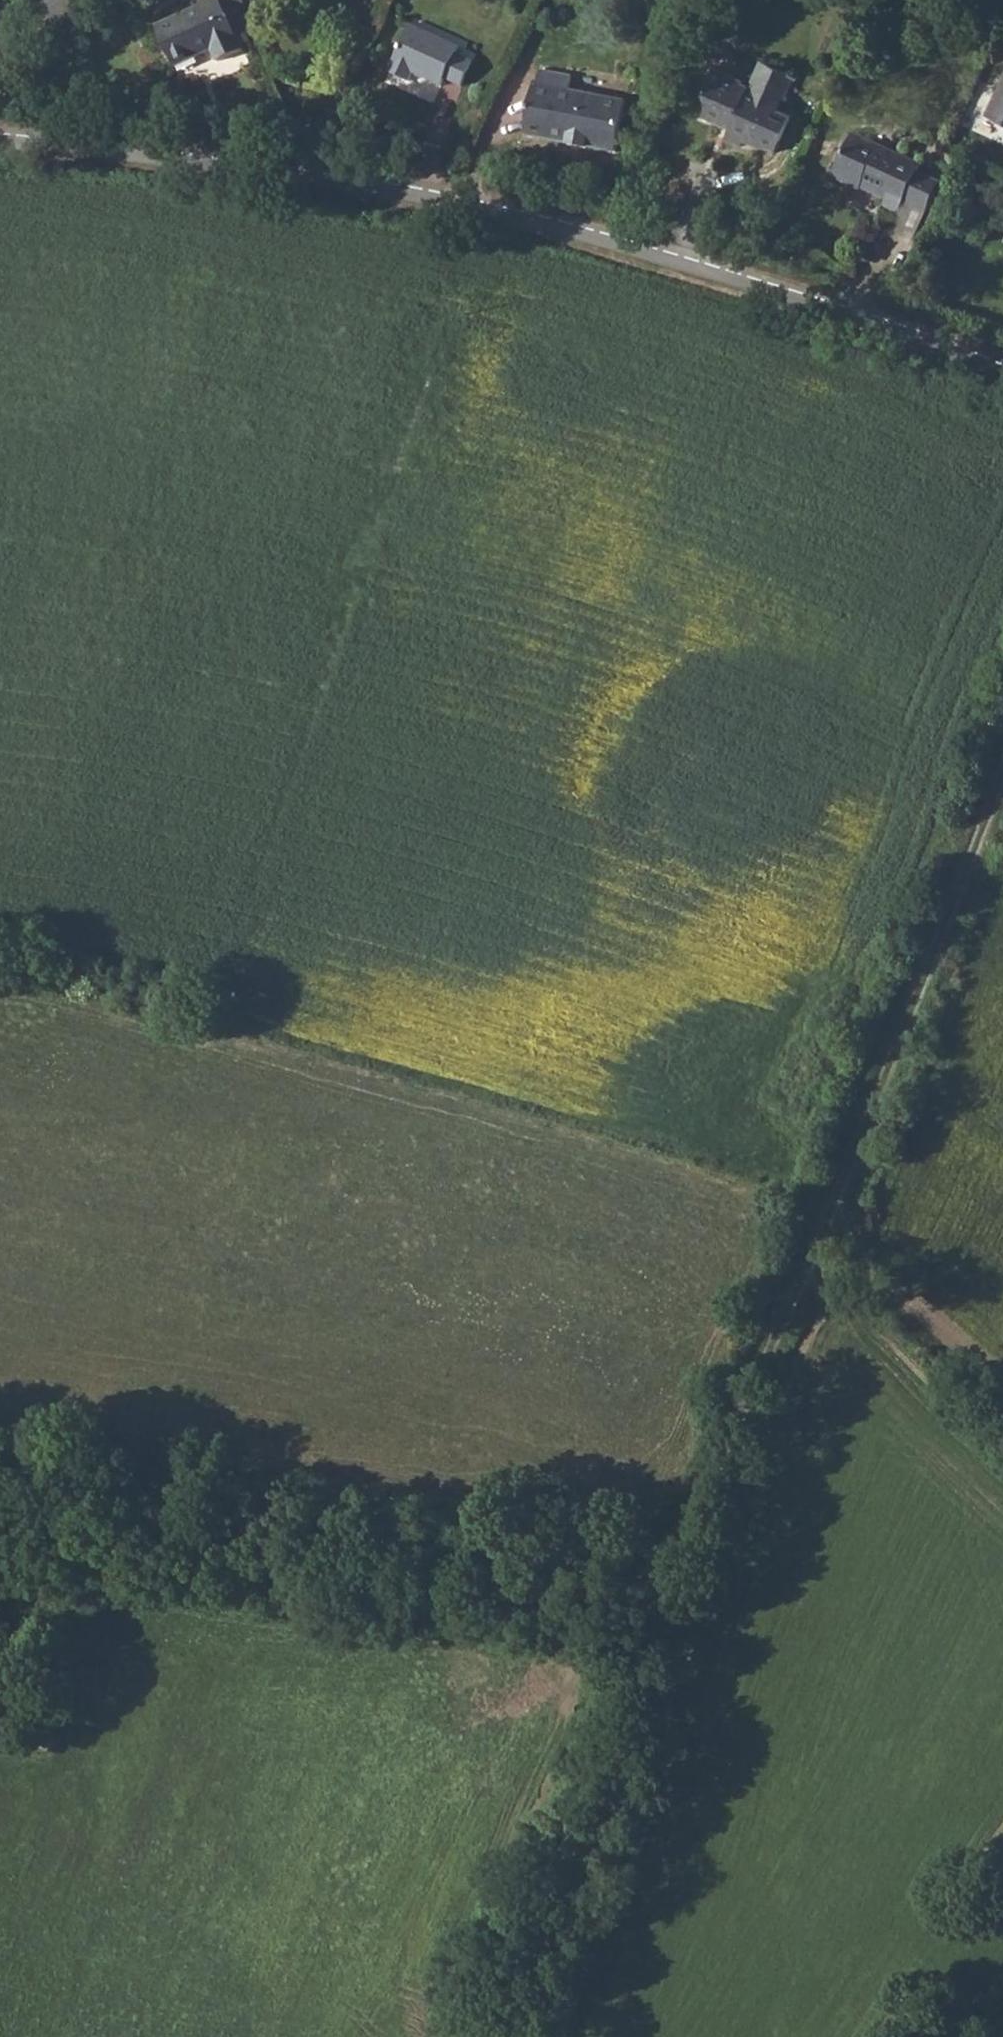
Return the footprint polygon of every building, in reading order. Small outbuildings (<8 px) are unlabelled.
[(210,0),(194,0),(190,1),(193,7),(146,28),(164,69),(203,52),(208,64),(234,53),(223,27),(210,0)] [(402,24),(378,72),(397,82),(402,73),(433,88),(437,80),(452,87),(464,61),(449,54),(452,48),(402,24)] [(703,106),(696,121),(722,136),(717,147),(734,156),(737,149),(766,164),(783,125),(772,120),(788,85),(757,69),(745,94),(737,90),(739,87),(709,73),(699,94),(703,106)] [(524,83),(515,135),(605,152),(615,101),(559,90),(561,77),(529,72),(527,84),(524,83)] [(1002,123),(1002,74),(984,114),(1002,123)] [(856,126),(833,169),(850,178),(852,175),(886,193),(882,200),(897,208),(904,194),(926,205),(936,187),(913,176),(922,158),(856,126)]
